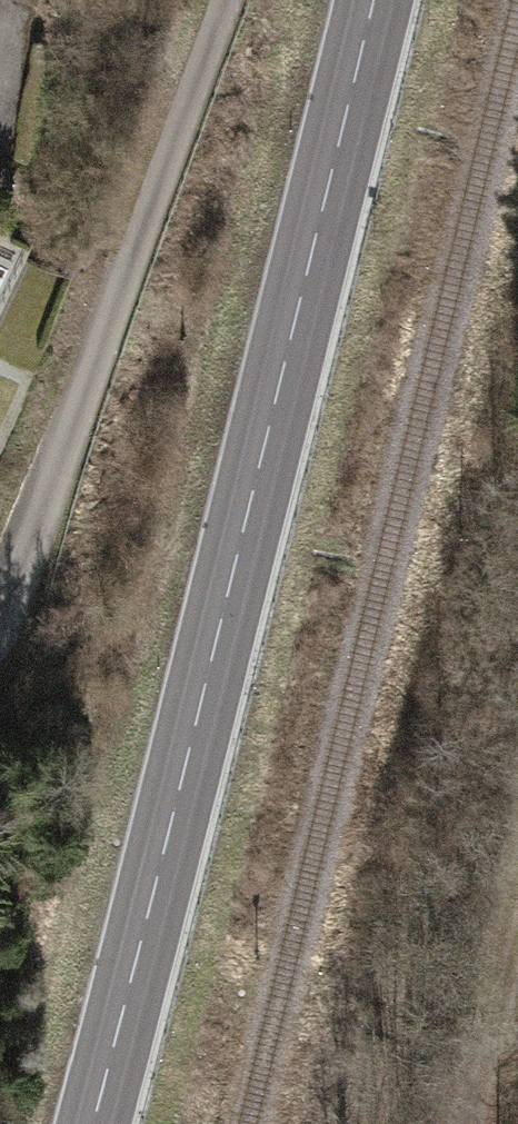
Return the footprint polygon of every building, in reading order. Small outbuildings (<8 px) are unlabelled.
[(17,0),(0,0),(0,35),(17,0)]
